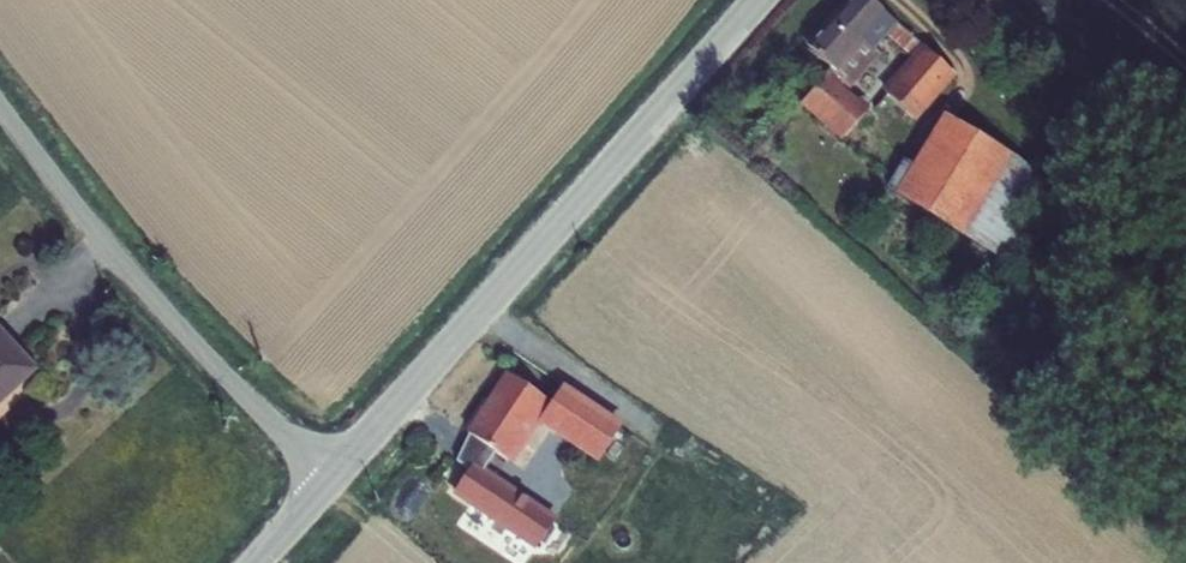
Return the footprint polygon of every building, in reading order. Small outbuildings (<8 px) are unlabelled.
[(912,59),(921,48),(866,0),(855,0),(809,52),(831,71),(802,104),(843,141),(866,116),(845,96),(881,57),(873,50),(886,35),(912,59)] [(919,64),(928,54),(921,48),(912,59),(919,64)] [(954,77),(928,54),(919,64),(912,59),(882,93),(913,122),(954,77)] [(1004,264),(1049,188),(1013,159),(942,114),(907,168),(900,164),(885,190),(1004,264)] [(38,370),(0,328),(0,405),(38,370)] [(536,419),(546,404),(508,378),(467,438),(506,464),(536,419)] [(600,460),(621,430),(563,392),(552,408),(542,423),(600,460)] [(542,423),(552,408),(546,404),(536,419),(542,423)] [(634,439),(621,430),(600,460),(615,470),(634,439)] [(460,484),(454,493),(523,540),(516,551),(529,560),(553,524),(471,468),(460,484)] [(435,481),(454,493),(460,484),(443,472),(435,481)]
